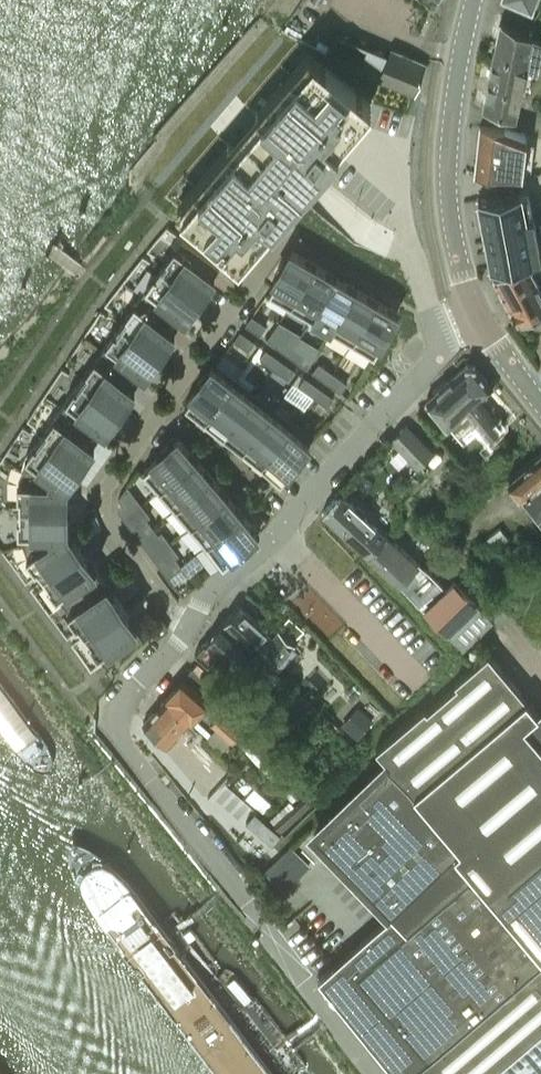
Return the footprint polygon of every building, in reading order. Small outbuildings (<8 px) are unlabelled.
[(531,33),(500,21),(481,105),(514,112),(524,64),(539,68),(540,59),(540,38),(531,34),(531,33)] [(390,46),(388,54),(335,30),(325,53),(414,92),(425,62),(390,46)] [(313,53),(180,208),(238,257),(371,103),(313,53)] [(523,134),(504,128),(478,125),(472,175),(497,178),(519,176),(523,134)] [(518,189),(477,197),(490,265),(532,257),(532,256),(540,254),(532,213),(527,189),(519,190),(518,189)] [(198,292),(218,263),(180,236),(160,265),(198,292)] [(313,263),(308,260),(291,250),(287,256),(285,255),(275,272),(277,273),(265,294),(287,307),(313,263)] [(529,269),(524,259),(492,276),(492,277),(493,277),(498,287),(497,287),(515,322),(540,310),(540,293),(529,269)] [(307,319),(334,275),(313,263),(287,307),(307,319)] [(178,320),(198,292),(160,265),(140,293),(178,320)] [(328,331),(354,287),(334,275),(307,319),(328,331)] [(349,343),(375,299),(354,287),(328,331),(349,343)] [(158,348),(178,320),(140,293),(120,321),(158,348)] [(396,312),(375,299),(349,343),(370,356),(396,312)] [(259,333),(265,325),(251,315),(244,323),(259,333)] [(138,376),(158,348),(120,321),(100,350),(138,376)] [(247,349),(253,340),(239,330),(233,339),(247,349)] [(286,353),(292,344),(278,334),(272,343),(286,353)] [(300,363),(306,354),(292,344),(286,353),(300,363)] [(273,367),(279,358),(265,348),(259,357),(273,367)] [(118,405),(138,376),(100,350),(80,378),(118,405)] [(287,377),(293,368),(279,358),(273,367),(287,377)] [(203,418),(235,378),(215,362),(208,372),(205,370),(193,386),(195,387),(183,403),(203,418)] [(325,380),(331,372),(317,362),(311,370),(325,380)] [(475,365),(475,364),(465,364),(426,397),(449,423),(466,409),(487,433),(499,423),(479,398),(493,386),(475,365)] [(339,390),(346,382),(331,372),(325,380),(339,390)] [(312,395),(318,386),(304,376),(298,385),(312,395)] [(98,433),(118,405),(80,378),(60,406),(98,433)] [(222,433),(254,393),(235,378),(203,418),(222,433)] [(326,405),(332,396),(318,386),(312,395),(326,405)] [(241,448),(273,407),(254,393),(222,433),(241,448)] [(78,461),(98,433),(60,406),(40,435),(78,461)] [(260,462),(291,422),(273,407),(241,448),(260,462)] [(280,478),(311,437),(291,422),(260,462),(280,478)] [(422,461),(432,450),(406,423),(395,434),(422,461)] [(64,481),(78,461),(40,435),(25,455),(21,467),(64,481)] [(155,490),(194,457),(178,438),(172,442),(170,440),(155,453),(157,455),(139,471),(155,490)] [(507,478),(540,520),(540,450),(507,478)] [(504,475),(521,464),(513,452),(496,464),(504,475)] [(171,508),(210,475),(194,457),(155,490),(171,508)] [(461,483),(471,475),(457,457),(447,465),(461,483)] [(64,504),(64,481),(21,467),(18,480),(18,505),(64,504)] [(186,526),(226,493),(210,475),(171,508),(186,526)] [(121,502),(133,494),(126,484),(117,497),(121,502)] [(357,505),(354,506),(339,492),(321,512),(369,552),(385,534),(364,514),(364,511),(357,505)] [(202,545),(241,511),(226,493),(186,526),(202,545)] [(65,528),(65,526),(64,504),(18,505),(18,530),(22,542),(65,528)] [(258,530),(256,528),(241,511),(202,545),(218,564),(258,530)] [(137,536),(151,525),(145,517),(131,528),(137,536)] [(143,544),(157,533),(151,525),(137,536),(143,544)] [(499,526),(479,542),(487,553),(507,537),(499,526)] [(42,574),(79,547),(65,528),(22,542),(26,554),(42,574)] [(444,590),(428,572),(385,534),(369,552),(401,579),(446,631),(446,630),(463,648),(492,620),(454,580),(444,590)] [(492,590),(537,554),(523,536),(478,572),(492,590)] [(93,551),(100,565),(112,559),(105,544),(93,551)] [(62,602),(99,574),(79,547),(42,574),(62,602)] [(166,574),(180,564),(174,556),(160,566),(166,574)] [(172,582),(186,572),(180,564),(166,574),(172,582)] [(83,630),(120,602),(99,574),(62,602),(83,630)] [(104,658),(142,631),(120,602),(83,630),(104,658)] [(295,641),(278,626),(270,636),(237,605),(221,623),(253,653),(270,669),(295,641)] [(157,636),(167,628),(159,618),(149,625),(157,636)] [(256,684),(270,669),(253,653),(221,623),(193,653),(206,664),(218,651),(236,668),(237,667),(256,684)] [(313,831),(387,914),(333,961),(318,974),(327,985),(395,1071),(398,1073),(540,1073),(540,743),(523,722),(537,710),(520,690),(487,651),(454,679),(456,682),(427,708),(424,705),(416,713),(413,716),(404,723),(377,748),(381,753),(390,763),(313,831)] [(222,696),(211,686),(191,667),(164,697),(189,719),(198,710),(230,739),(240,728),(214,704),(222,696)] [(335,684),(318,703),(332,717),(350,698),(335,684)] [(305,722),(318,708),(298,691),(285,705),(305,722)] [(235,694),(227,703),(238,713),(246,705),(235,694)] [(168,743),(189,719),(164,697),(143,720),(168,743)] [(358,706),(342,723),(356,736),(372,719),(358,706)] [(253,708),(243,717),(259,734),(269,724),(253,708)] [(296,796),(304,788),(252,731),(244,738),(296,796)] [(189,757),(205,771),(210,765),(194,751),(189,757)] [(194,785),(204,773),(185,756),(175,769),(194,785)] [(207,775),(198,785),(208,794),(217,784),(212,779),(210,778),(207,775)] [(259,790),(257,788),(254,786),(246,795),(262,810),(270,800),(259,790)] [(312,802),(310,799),(304,793),(293,803),(289,799),(270,817),(282,830),(312,802)] [(255,810),(247,819),(272,842),(281,833),(255,810)] [(83,867),(232,1073),(286,1073),(116,844),(83,867)] [(283,889),(308,863),(289,845),(264,870),(283,889)]
